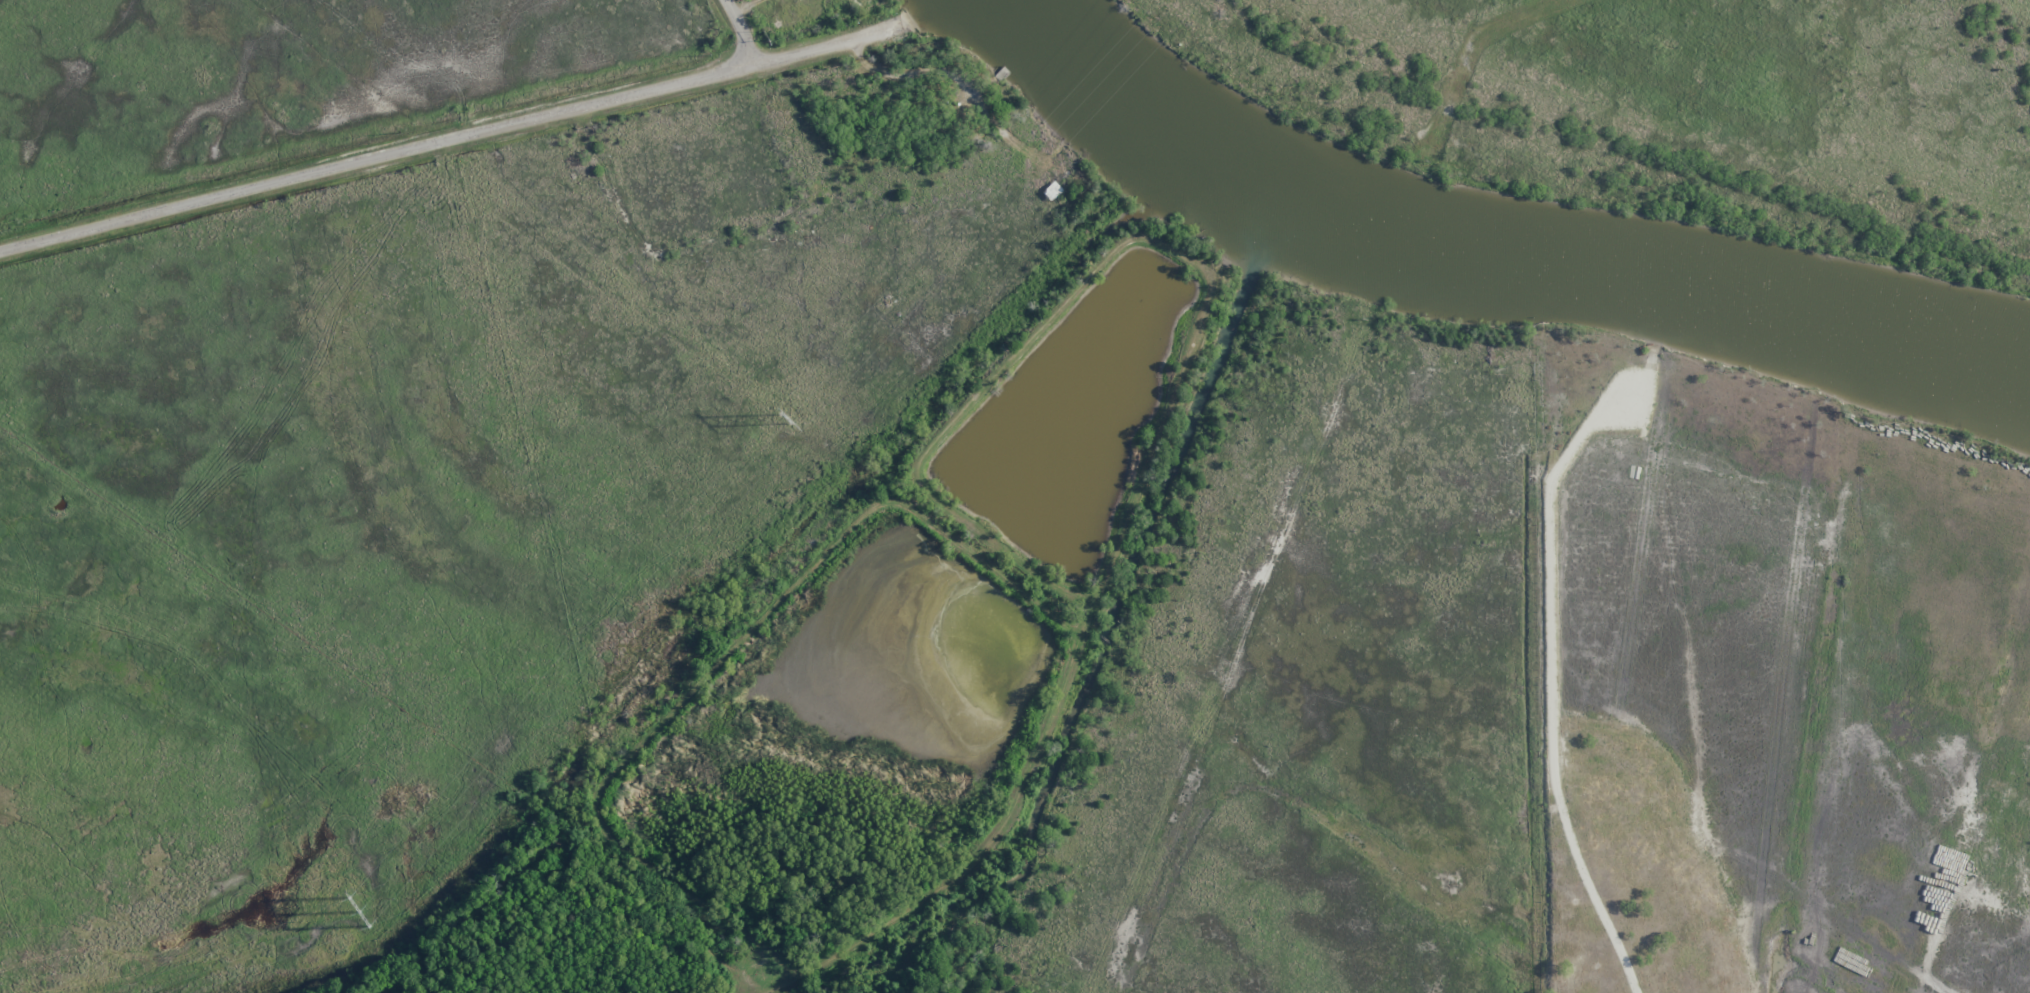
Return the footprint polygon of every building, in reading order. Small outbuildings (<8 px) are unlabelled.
[(832,15),(846,6),(841,0),(822,0),(832,15)]
